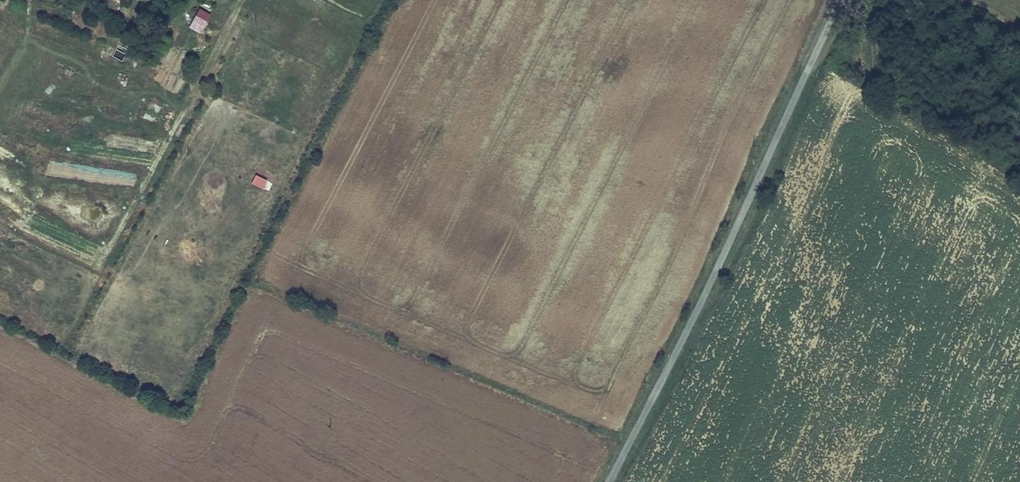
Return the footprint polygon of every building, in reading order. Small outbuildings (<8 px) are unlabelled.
[(89,25),(85,31),(100,40),(104,33),(89,25)] [(145,112),(143,119),(157,123),(159,115),(145,112)] [(263,190),(267,181),(256,176),(252,185),(263,190)]
